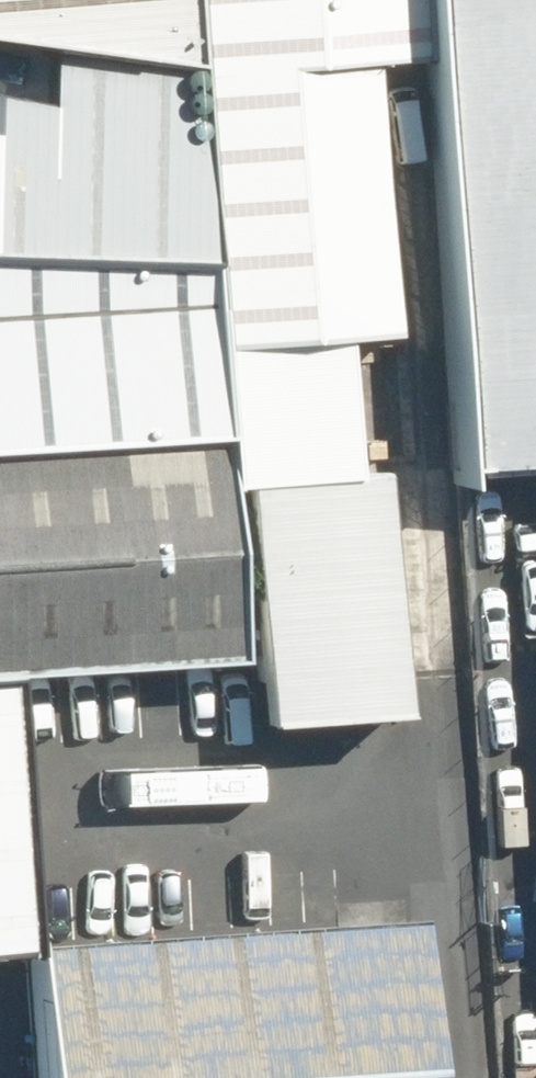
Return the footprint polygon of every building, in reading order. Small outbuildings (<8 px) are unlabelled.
[(171,71),(166,0),(0,0),(0,60),(41,66),(171,71)] [(194,367),(342,357),(399,352),(378,71),(373,0),(166,0),(171,71),(185,263),(194,367)] [(378,71),(397,70),(420,488),(534,482),(535,515),(535,0),(373,0),(378,71)] [(185,263),(171,71),(41,66),(28,65),(27,96),(0,96),(0,257),(185,263)] [(199,438),(194,367),(185,263),(0,257),(0,457),(199,438)] [(342,357),(194,367),(199,438),(215,658),(221,746),(387,734),(369,478),(351,479),(342,357)] [(215,658),(199,438),(0,457),(0,676),(2,676),(215,658)] [(0,676),(0,938),(19,937),(2,676),(0,676)] [(0,963),(0,1077),(350,1077),(340,938),(0,963)]
